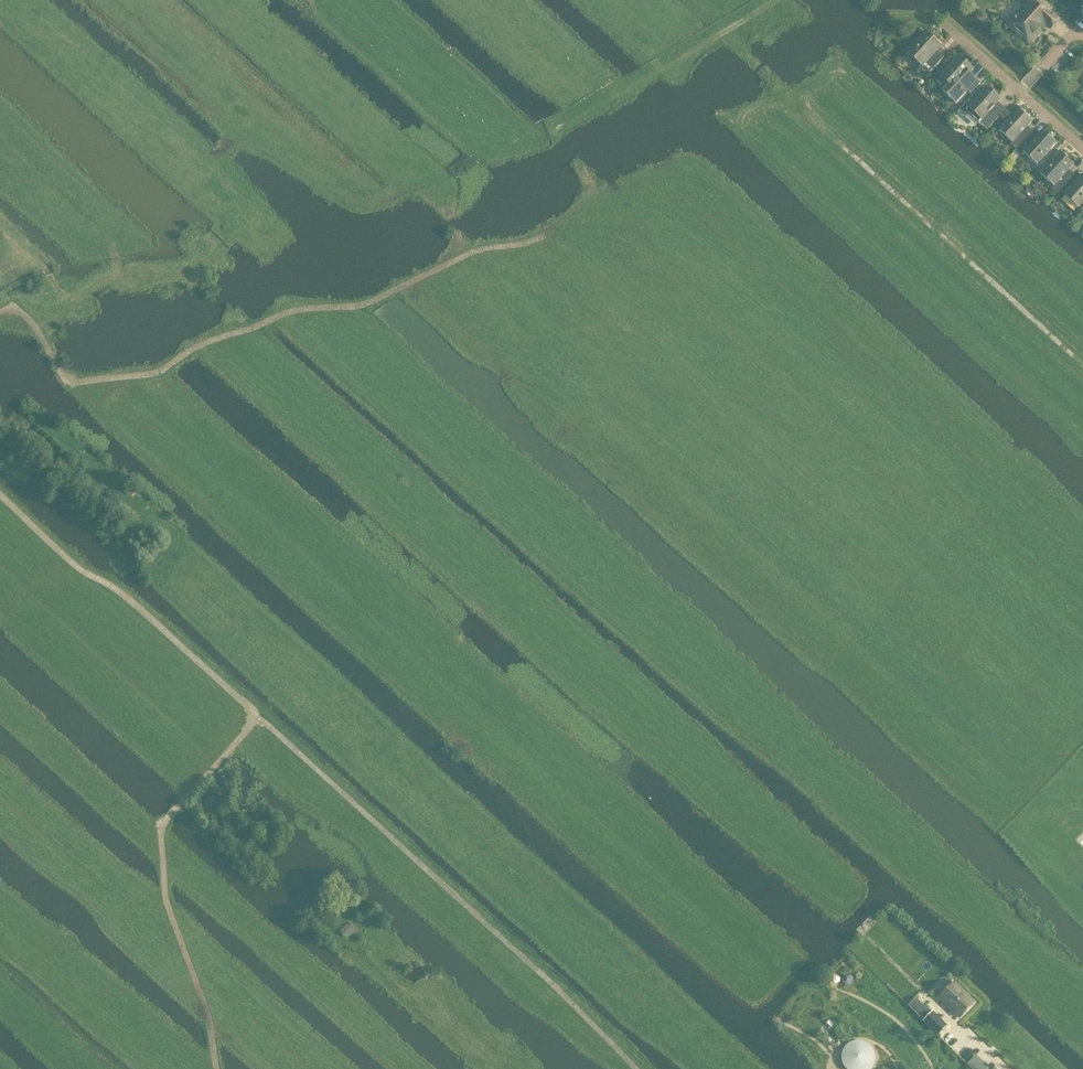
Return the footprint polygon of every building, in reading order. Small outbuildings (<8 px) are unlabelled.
[(1024,35),(1022,37),(1029,43),(1046,24),(1051,29),(1059,20),(1050,12),(1048,14),(1046,11),(1049,8),(1040,0),(1026,0),(1030,4),(1026,9),(1024,7),(1009,23),(1018,31),(1019,29),(1025,34),(1024,35)] [(1070,7),(1080,17),(1082,13),(1082,7),(1076,1),(1070,7)] [(942,45),(927,32),(907,54),(921,66),(919,69),(927,76),(944,58),(936,51),(942,45)] [(960,58),(941,78),(947,83),(941,89),(944,91),(943,92),(956,104),(959,101),(967,92),(971,95),(980,85),(969,75),(974,70),(960,58)] [(981,88),(958,113),(962,116),(965,117),(967,116),(969,115),(972,114),(980,121),(979,123),(987,130),(1003,113),(996,106),(1000,100),(987,88),(984,91),(981,88)] [(1010,147),(1015,151),(1033,132),(1028,128),(1033,123),(1018,110),(998,132),(1012,144),(1010,147)] [(1033,132),(1015,151),(1020,156),(1023,153),(1037,166),(1056,144),(1043,132),(1038,137),(1033,132)] [(1052,189),(1057,194),(1075,176),(1069,171),(1073,166),(1060,154),(1041,175),(1054,187),(1052,189)] [(1057,194),(1063,199),(1065,197),(1079,209),(1082,204),(1082,177),(1080,181),(1075,176),(1057,194)] [(953,981),(938,997),(960,1018),(975,1003),(953,981)] [(927,1005),(918,1014),(923,1020),(938,1035),(947,1026),(933,1011),(927,1005)] [(842,1059),(842,1062),(843,1065),(845,1067),(847,1068),(869,1068),(871,1067),(873,1065),(874,1062),(874,1059),(874,1057),(874,1054),(873,1051),(872,1049),(871,1047),(869,1045),(866,1043),(864,1042),(861,1041),(858,1041),(855,1041),(853,1042),(850,1043),(848,1044),(846,1046),(844,1049),(843,1051),(842,1054),(842,1057),(842,1059)]
